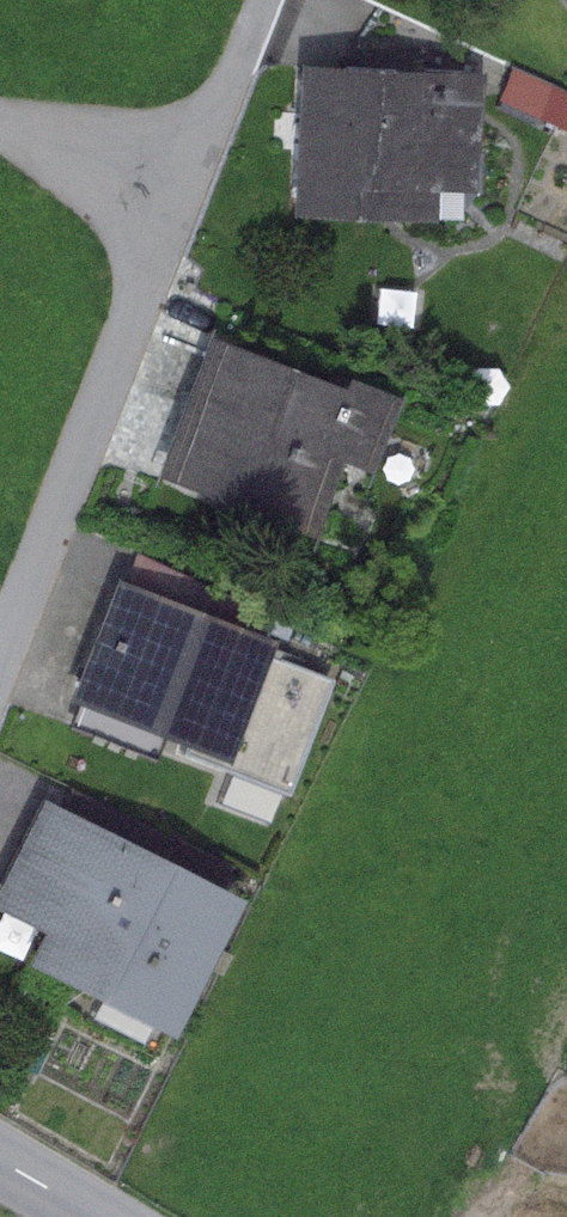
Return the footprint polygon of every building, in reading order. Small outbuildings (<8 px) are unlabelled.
[(481,70),(300,63),(294,212),(436,218),(437,190),(476,191),(481,70)] [(511,67),(497,99),(564,129),(566,121),(566,91),(511,67)] [(342,385),(210,336),(158,475),(314,533),(341,461),(375,474),(404,396),(346,374),(342,385)] [(138,539),(124,578),(263,631),(273,606),(138,539)] [(124,578),(114,574),(66,700),(75,703),(161,736),(184,745),(180,755),(230,774),(218,804),(268,823),(280,792),(288,795),(333,677),(268,653),(275,635),(263,631),(124,578)] [(161,736),(75,703),(67,726),(153,758),(161,736)] [(71,788),(57,802),(168,857),(176,839),(71,788)] [(40,794),(0,876),(0,909),(39,929),(24,960),(100,998),(90,1017),(147,1045),(156,1027),(169,1033),(239,893),(220,884),(229,865),(176,839),(168,857),(57,802),(40,794)] [(550,1097),(566,1107),(566,1069),(550,1097)]
